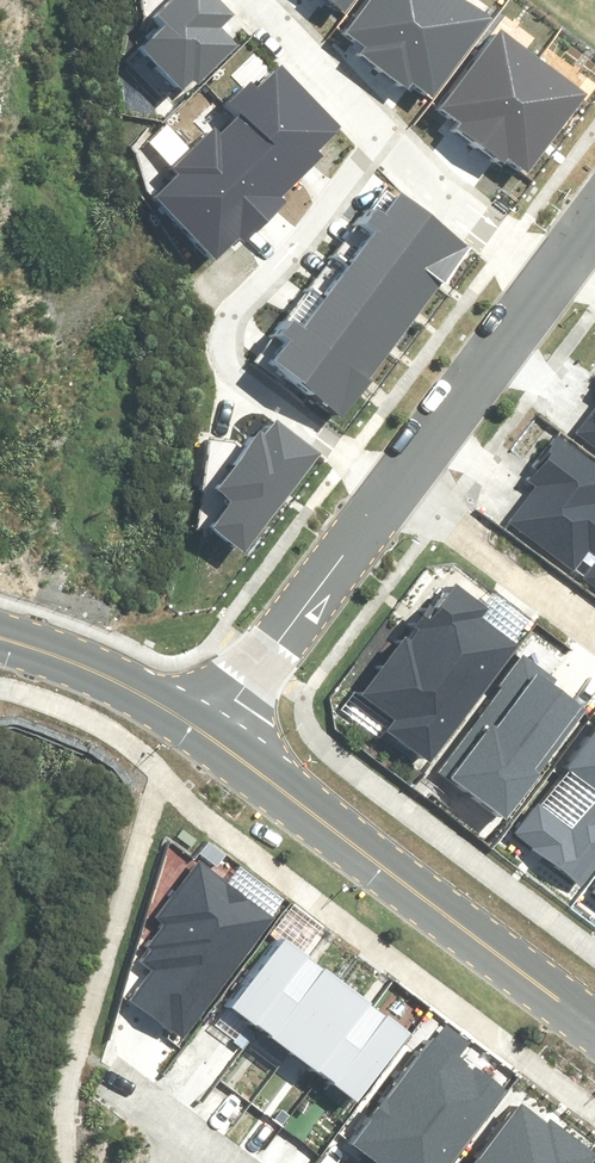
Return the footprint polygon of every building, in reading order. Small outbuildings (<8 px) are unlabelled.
[(216,0),(179,0),(163,16),(172,24),(146,50),(184,87),(195,76),(200,84),(240,43),(222,26),(232,15),(216,0)] [(348,11),(357,0),(333,0),(348,11)] [(493,16),(472,0),(368,0),(346,30),(368,47),(362,55),(408,89),(413,83),(432,96),(493,16)] [(527,172),(587,91),(500,27),(441,106),(463,123),(457,131),(503,165),(508,159),(527,172)] [(179,173),(157,194),(217,257),(238,237),(245,243),(289,202),(282,197),(324,157),(318,151),(343,126),(282,63),(260,84),(254,78),(227,103),(237,113),(221,128),(216,122),(171,165),(179,173)] [(271,359),(344,414),(468,249),(402,200),(388,219),(377,211),(368,223),(380,232),(307,328),(291,316),(280,330),(288,336),(271,359)] [(580,436),(594,447),(594,415),(580,436)] [(244,556),(322,453),(278,420),(269,433),(261,427),(212,491),(229,503),(209,529),(244,556)] [(556,435),(534,465),(540,469),(532,481),(536,484),(507,525),(577,574),(590,556),(594,559),(578,581),(594,593),(594,462),(556,435)] [(430,764),(521,646),(483,617),(490,609),(458,584),(439,609),(432,603),(363,693),(398,720),(388,732),(430,764)] [(556,679),(521,654),(434,771),(505,823),(589,710),(553,683),(556,679)] [(562,771),(594,797),(594,730),(562,771)] [(569,832),(536,806),(512,836),(581,891),(594,873),(594,800),(569,832)] [(271,921),(196,863),(153,917),(163,925),(146,947),(151,950),(143,961),(156,971),(133,1000),(180,1037),(271,921)] [(413,1033),(287,937),(233,1008),(360,1103),(413,1033)] [(469,1039),(446,1022),(353,1147),(367,1157),(363,1162),(450,1162),(503,1092),(456,1057),(469,1039)] [(594,1158),(594,1152),(550,1119),(548,1122),(520,1101),(474,1162),(591,1162),(594,1158)]
